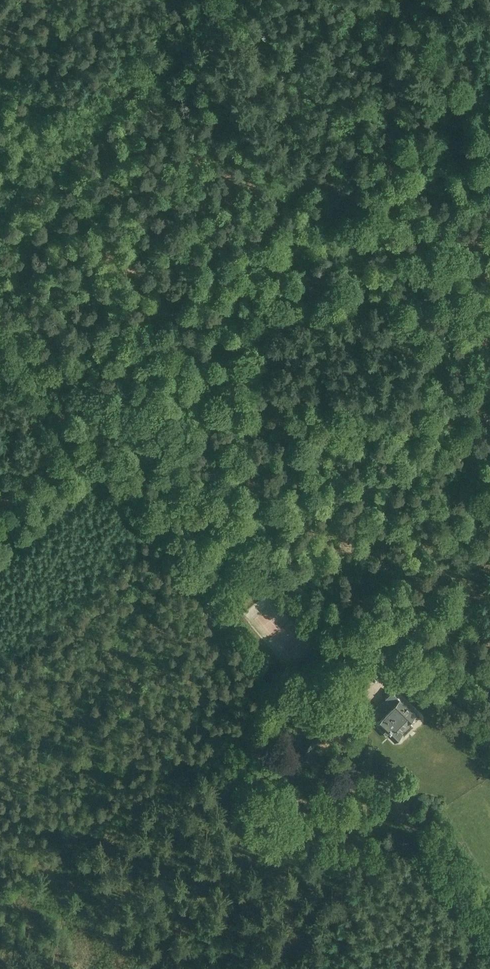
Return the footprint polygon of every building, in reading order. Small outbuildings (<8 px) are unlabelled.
[(409,720),(415,713),(392,691),(385,698),(388,701),(381,709),(378,706),(375,709),(383,717),(378,722),(395,739),(397,738),(399,739),(401,738),(402,736),(401,734),(402,732),(404,734),(409,730),(404,725),(409,720)] [(430,740),(437,746),(444,739),(437,733),(430,740)] [(309,755),(316,742),(307,736),(299,750),(309,755)]
